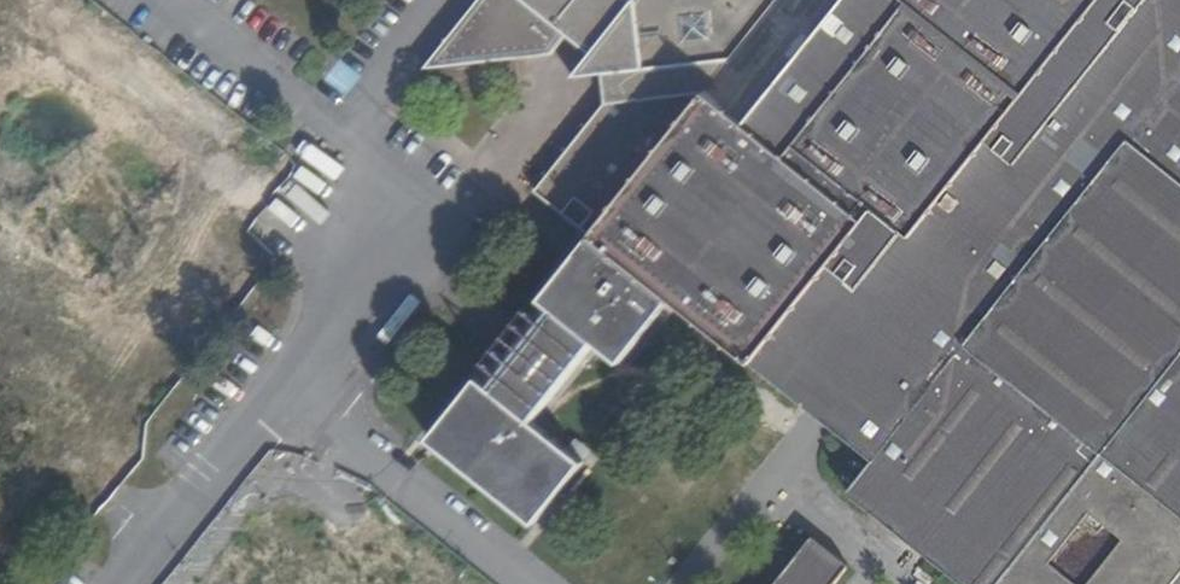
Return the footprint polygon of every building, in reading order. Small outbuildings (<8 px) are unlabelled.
[(544,200),(558,185),(575,200),(562,215),(572,223),(574,221),(572,219),(588,205),(590,208),(594,211),(581,227),(591,234),(588,239),(541,299),(547,303),(479,376),(485,380),(430,438),(536,523),(585,461),(532,418),(594,340),(621,362),(672,298),(874,460),(848,492),(964,583),(1073,583),(1043,560),(1080,514),(1112,539),(1076,583),(1172,583),(1179,573),(1179,0),(468,0),(439,35),(451,46),(528,47),(534,40),(544,48),(560,29),(571,15),(593,33),(583,47),(565,69),(597,69),(616,68),(617,96),(598,97),(565,137),(568,139),(528,187),(544,200)] [(571,15),(560,29),(583,47),(593,33),(571,15)] [(316,88),(337,105),(359,77),(339,60),(316,88)] [(597,69),(598,97),(617,96),(616,68),(597,69)] [(544,200),(562,215),(575,200),(558,185),(544,200)] [(590,208),(588,205),(572,219),(574,221),(581,227),(594,211),(590,208)] [(776,583),(833,583),(849,564),(814,536),(776,583)]
